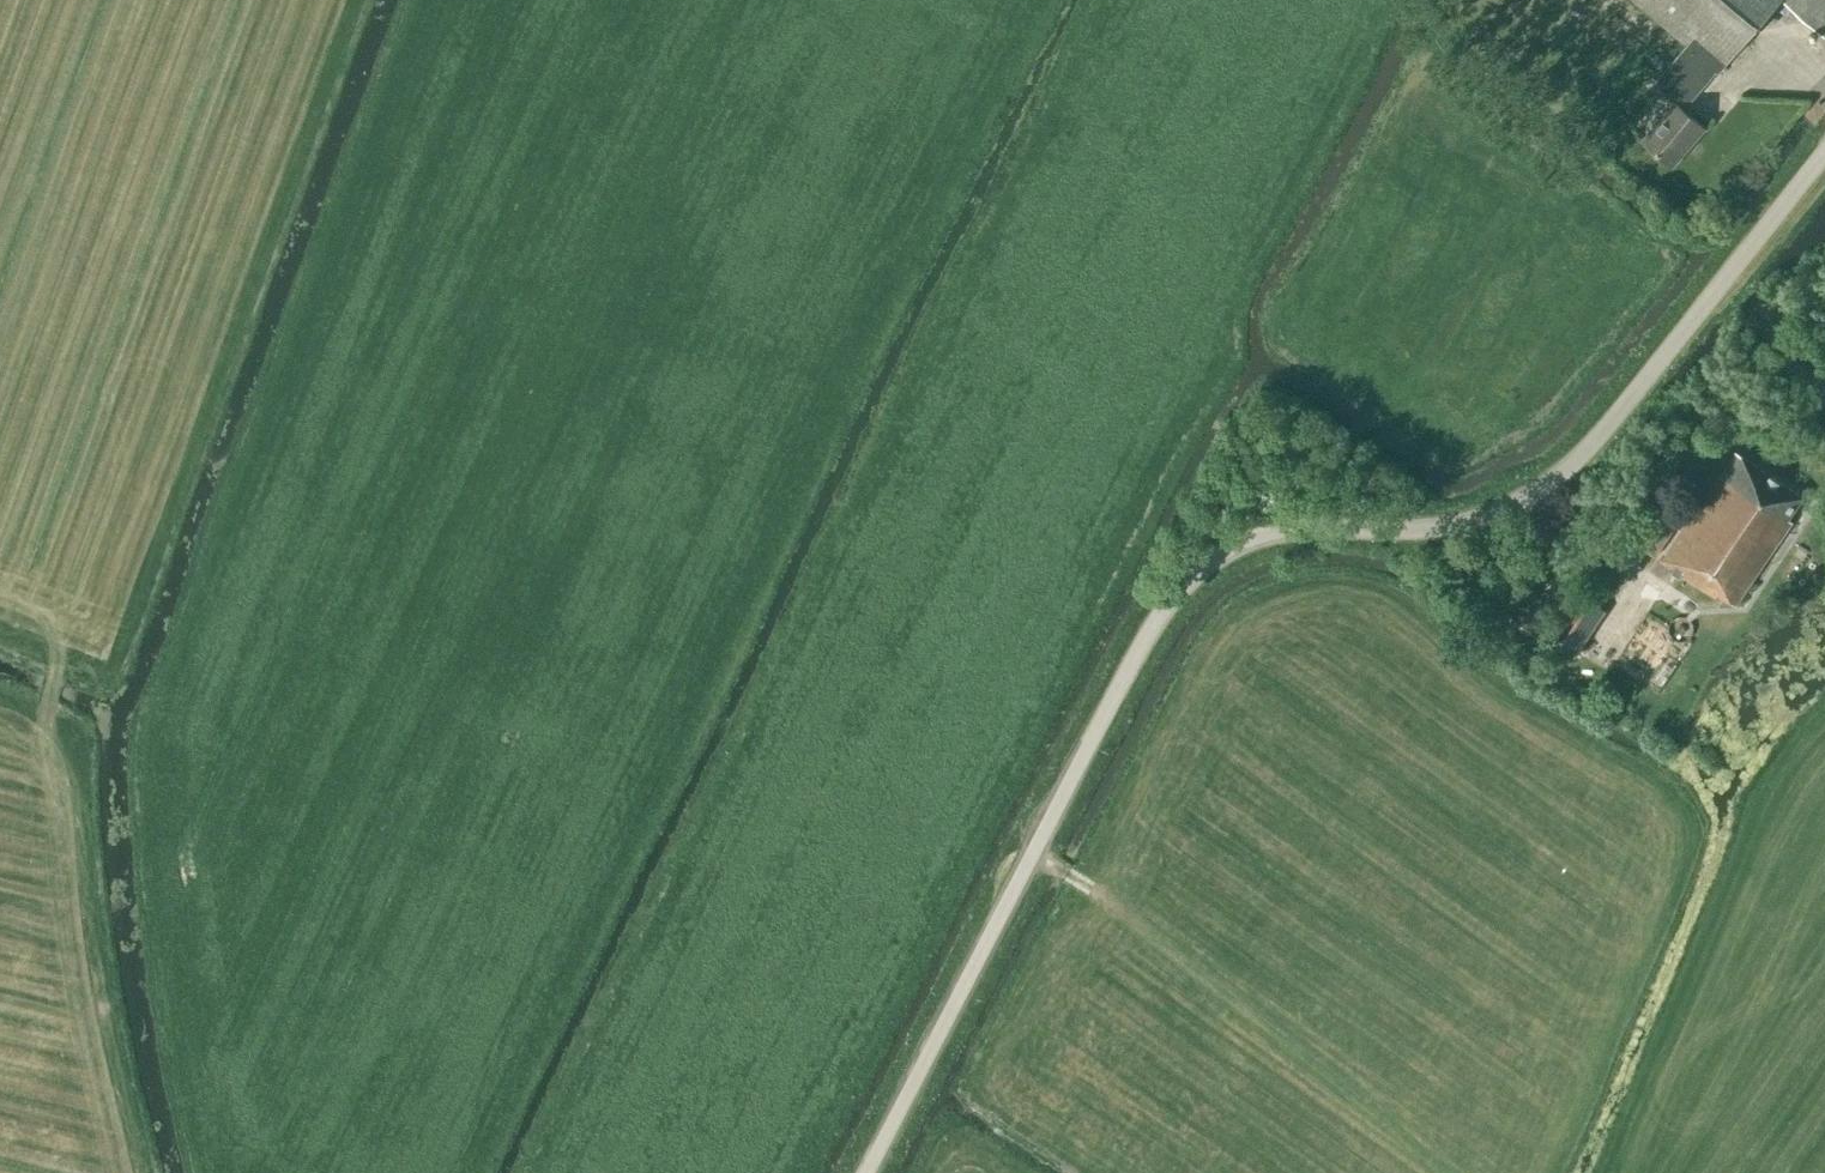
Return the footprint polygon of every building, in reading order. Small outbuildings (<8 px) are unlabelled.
[(1688,46),(1674,61),(1653,85),(1674,104),(1642,142),(1672,167),(1704,128),(1684,110),(1716,72),(1718,74),(1760,25),(1781,0),(1633,0),(1688,46)] [(1785,3),(1823,36),(1824,34),(1824,0),(1788,0),(1785,3)] [(1737,602),(1760,568),(1792,522),(1788,520),(1803,497),(1735,452),(1662,561),(1717,595),(1719,591),(1737,602)] [(1655,556),(1679,522),(1654,505),(1630,539),(1655,556)] [(1582,596),(1574,607),(1598,624),(1606,612),(1582,596)]
